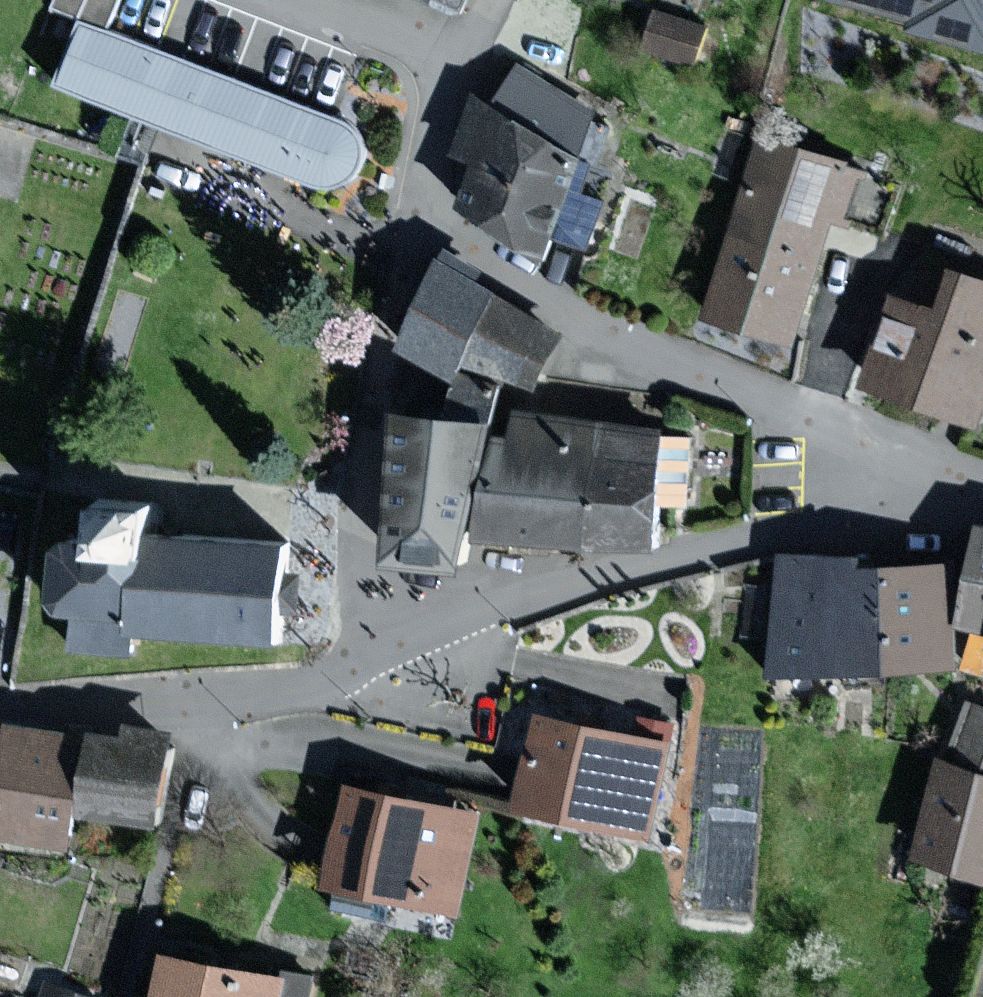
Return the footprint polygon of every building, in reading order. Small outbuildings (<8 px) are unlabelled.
[(103,11),(107,0),(73,0),(103,11)] [(922,14),(919,24),(982,42),(982,0),(870,0),(922,14)] [(705,28),(661,14),(651,45),(695,59),(705,28)] [(220,73),(88,24),(64,81),(198,133),(328,184),(340,185),(349,183),(358,177),(363,171),(367,163),(369,156),(369,148),(367,139),(361,130),(353,122),(220,73)] [(504,114),(485,105),(465,147),(487,157),(467,199),(548,237),(586,155),(579,152),(600,106),(524,71),(504,114)] [(864,173),(767,142),(713,308),(798,335),(838,211),(851,215),(864,173)] [(409,344),(460,370),(467,358),(473,346),(476,348),(502,297),(447,269),(409,344)] [(965,273),(951,312),(904,296),(874,380),(982,417),(982,279),(965,273)] [(539,380),(565,330),(502,297),(476,348),(506,363),(539,380)] [(499,419),(506,363),(476,348),(473,346),(467,358),(456,415),(407,411),(401,554),(473,562),(499,419)] [(508,440),(500,528),(597,536),(607,423),(526,416),(524,441),(508,440)] [(666,439),(667,428),(607,423),(597,536),(660,541),(664,500),(688,502),(693,441),(666,439)] [(286,652),(297,538),(168,525),(171,492),(97,485),(93,527),(56,524),(46,619),(64,621),(61,655),(141,663),(144,638),(286,652)] [(787,667),(896,663),(892,568),(865,569),(864,556),(783,559),(787,667)] [(959,660),(955,565),(892,568),(896,663),(959,660)] [(970,618),(982,622),(982,567),(970,618)] [(959,748),(982,756),(982,708),(974,705),(959,748)] [(643,737),(547,717),(529,802),(653,828),(674,725),(646,719),(643,737)] [(77,810),(89,735),(16,724),(11,751),(0,826),(0,827),(73,839),(77,810)] [(131,737),(89,731),(89,735),(77,810),(164,822),(177,731),(132,724),(131,737)] [(11,751),(0,749),(0,826),(11,751)] [(950,762),(924,851),(982,868),(982,771),(950,762)] [(480,814),(356,788),(337,881),(461,906),(480,814)] [(173,957),(166,996),(282,996),(286,979),(173,957)] [(50,987),(46,996),(80,996),(50,987)]
